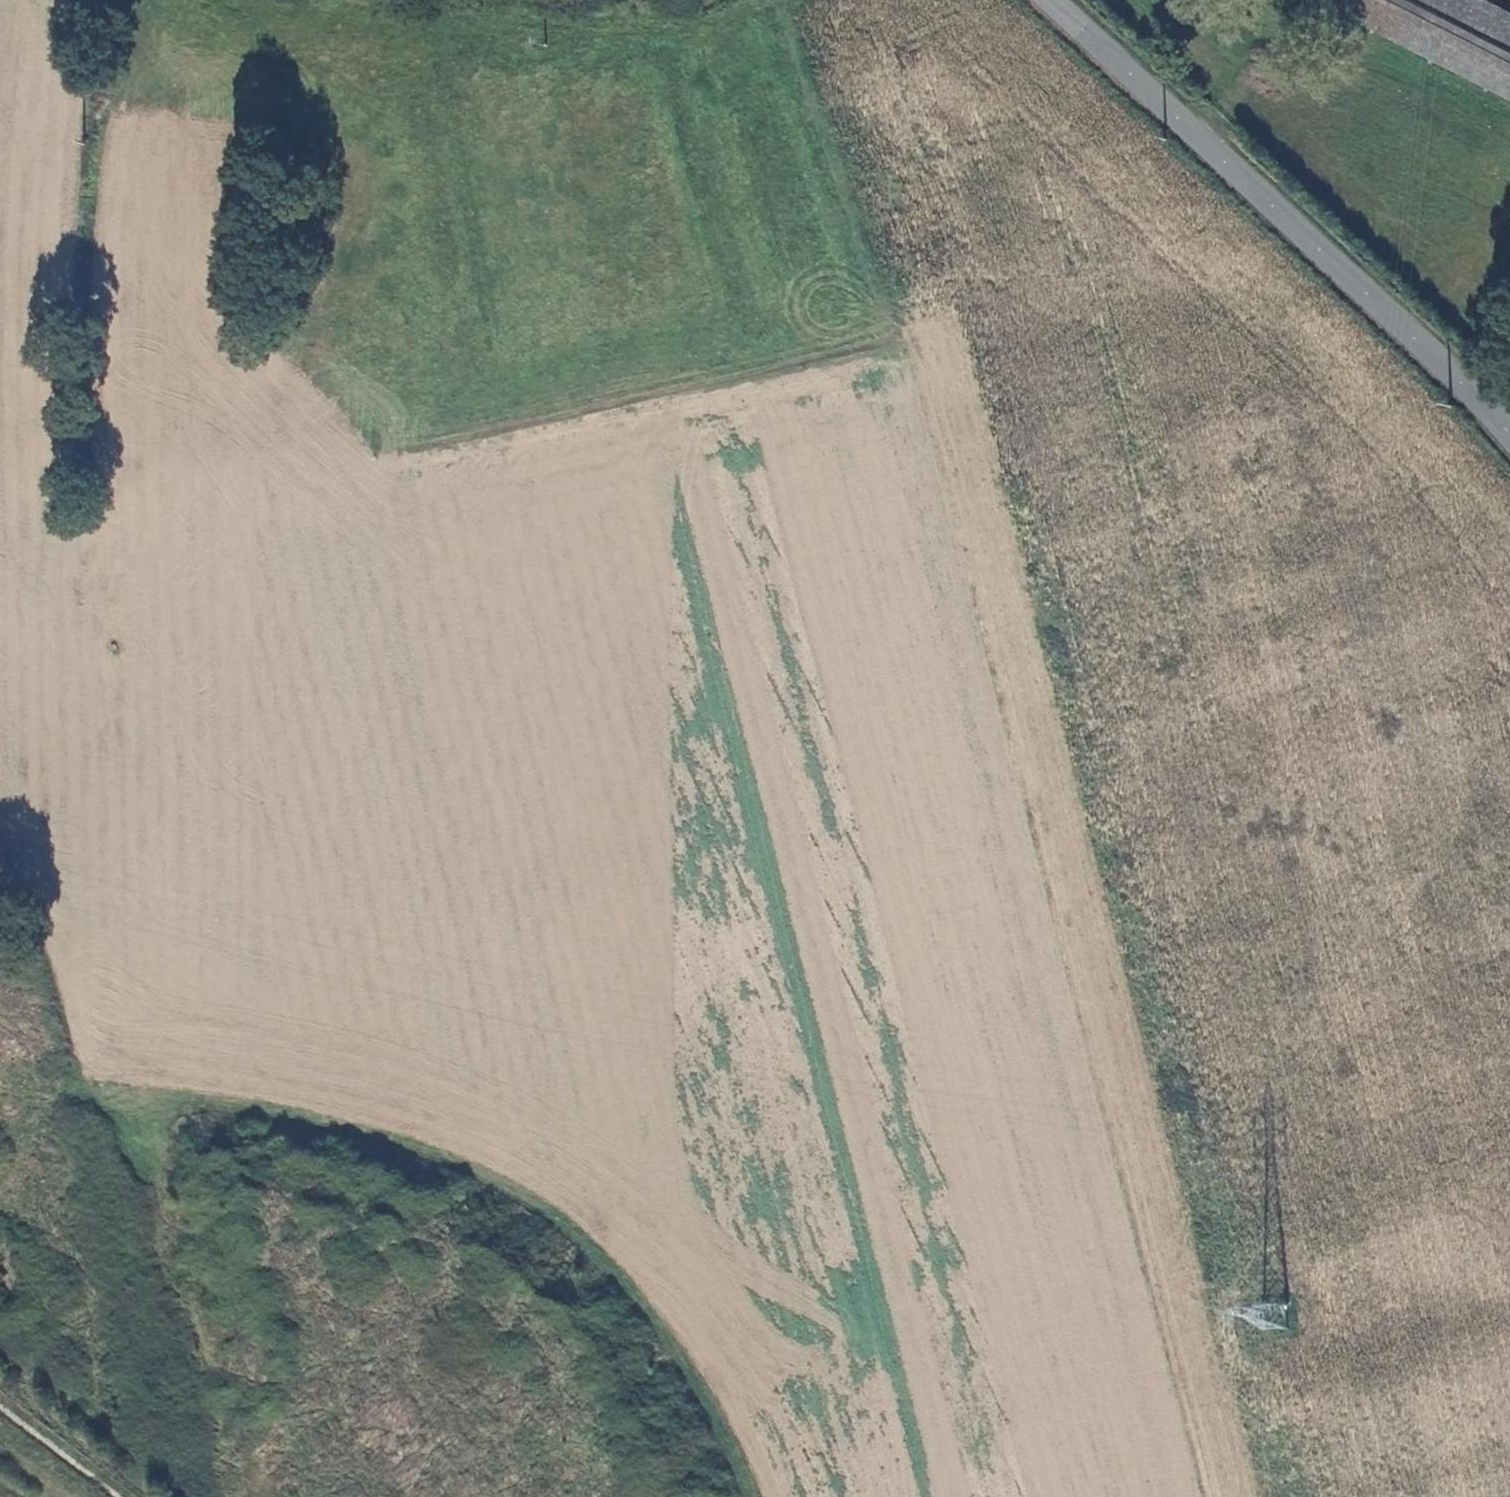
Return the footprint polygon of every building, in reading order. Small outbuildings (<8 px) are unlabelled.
[(1509,96),(1509,12),(1486,0),(1318,0),(1509,96)]
